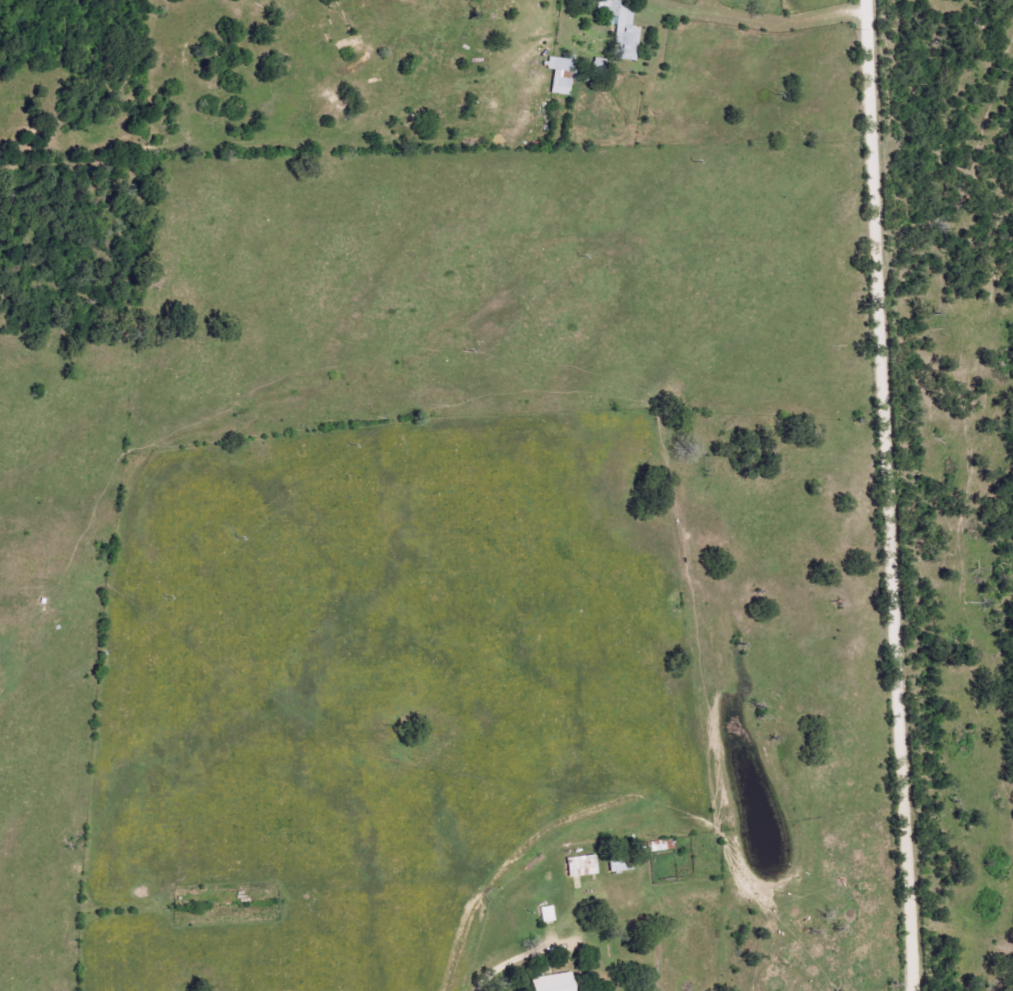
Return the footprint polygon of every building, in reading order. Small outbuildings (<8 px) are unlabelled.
[(612,58),(636,62),(640,27),(631,26),(633,8),(620,7),(621,0),(620,0),(601,0),(597,24),(616,26),(612,58)] [(569,96),(572,80),(588,82),(590,70),(575,67),(575,61),(549,57),(547,69),(554,70),(550,93),(569,96)] [(565,859),(568,878),(597,874),(594,855),(565,859)] [(555,921),(553,906),(541,908),(542,923),(555,921)] [(531,990),(573,990),(570,972),(529,979),(531,990)]
